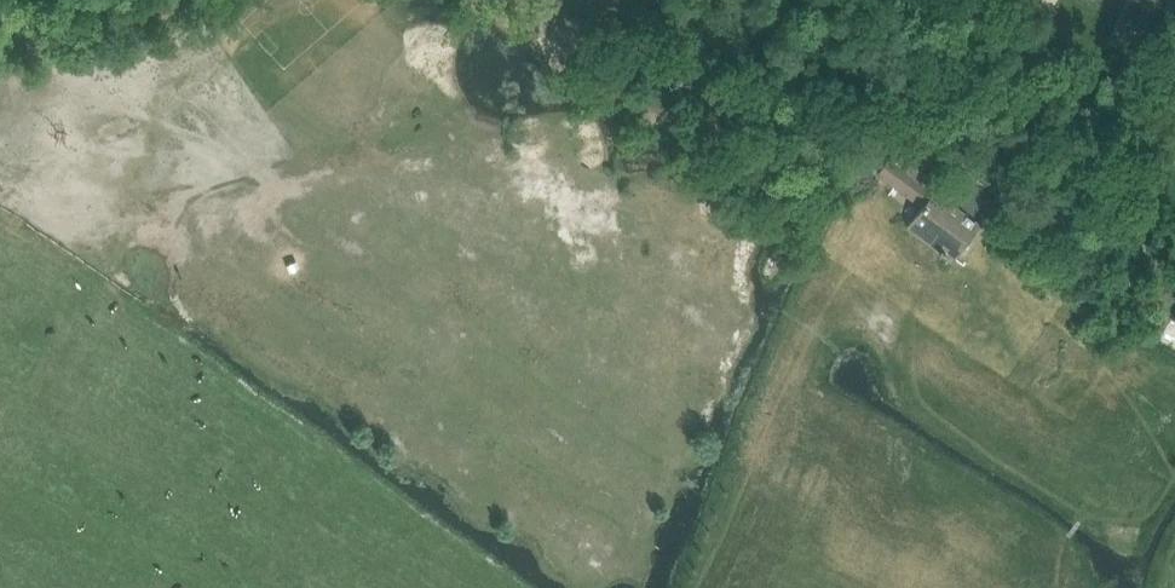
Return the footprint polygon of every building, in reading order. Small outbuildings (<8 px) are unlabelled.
[(878,173),(922,206),(907,227),(951,259),(993,203),(993,198),(991,194),(958,169),(957,170),(961,173),(948,190),(917,167),(932,147),(936,149),(936,148),(913,131),(911,131),(908,132),(878,173)]
